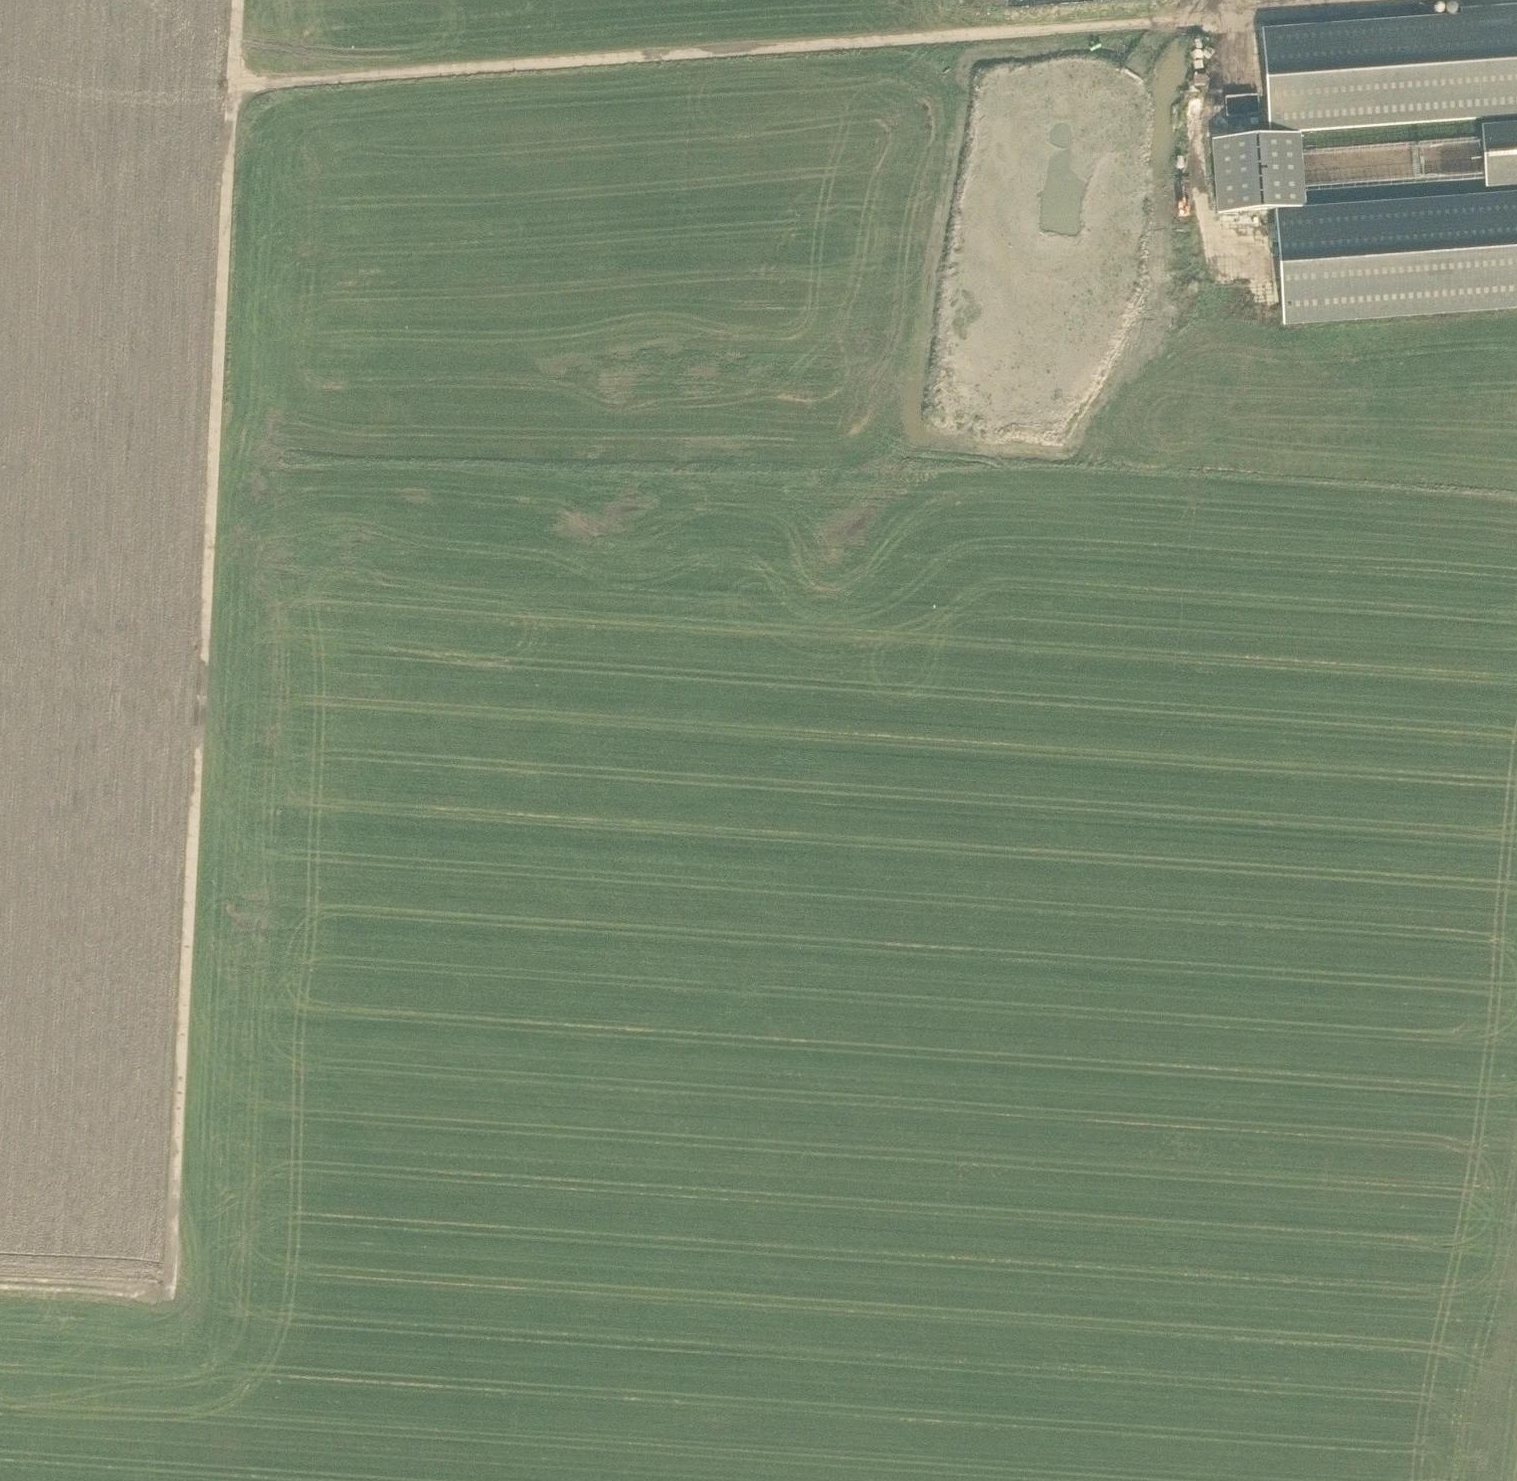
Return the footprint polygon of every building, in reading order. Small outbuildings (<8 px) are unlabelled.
[(1264,30),(1271,133),(1516,116),(1516,6),(1461,10),(1461,16),(1264,30)] [(1482,129),(1487,188),(1516,185),(1516,127),(1482,129)] [(1213,140),(1218,212),(1274,208),(1282,321),(1516,306),(1516,192),(1307,206),(1302,134),(1213,140)]
